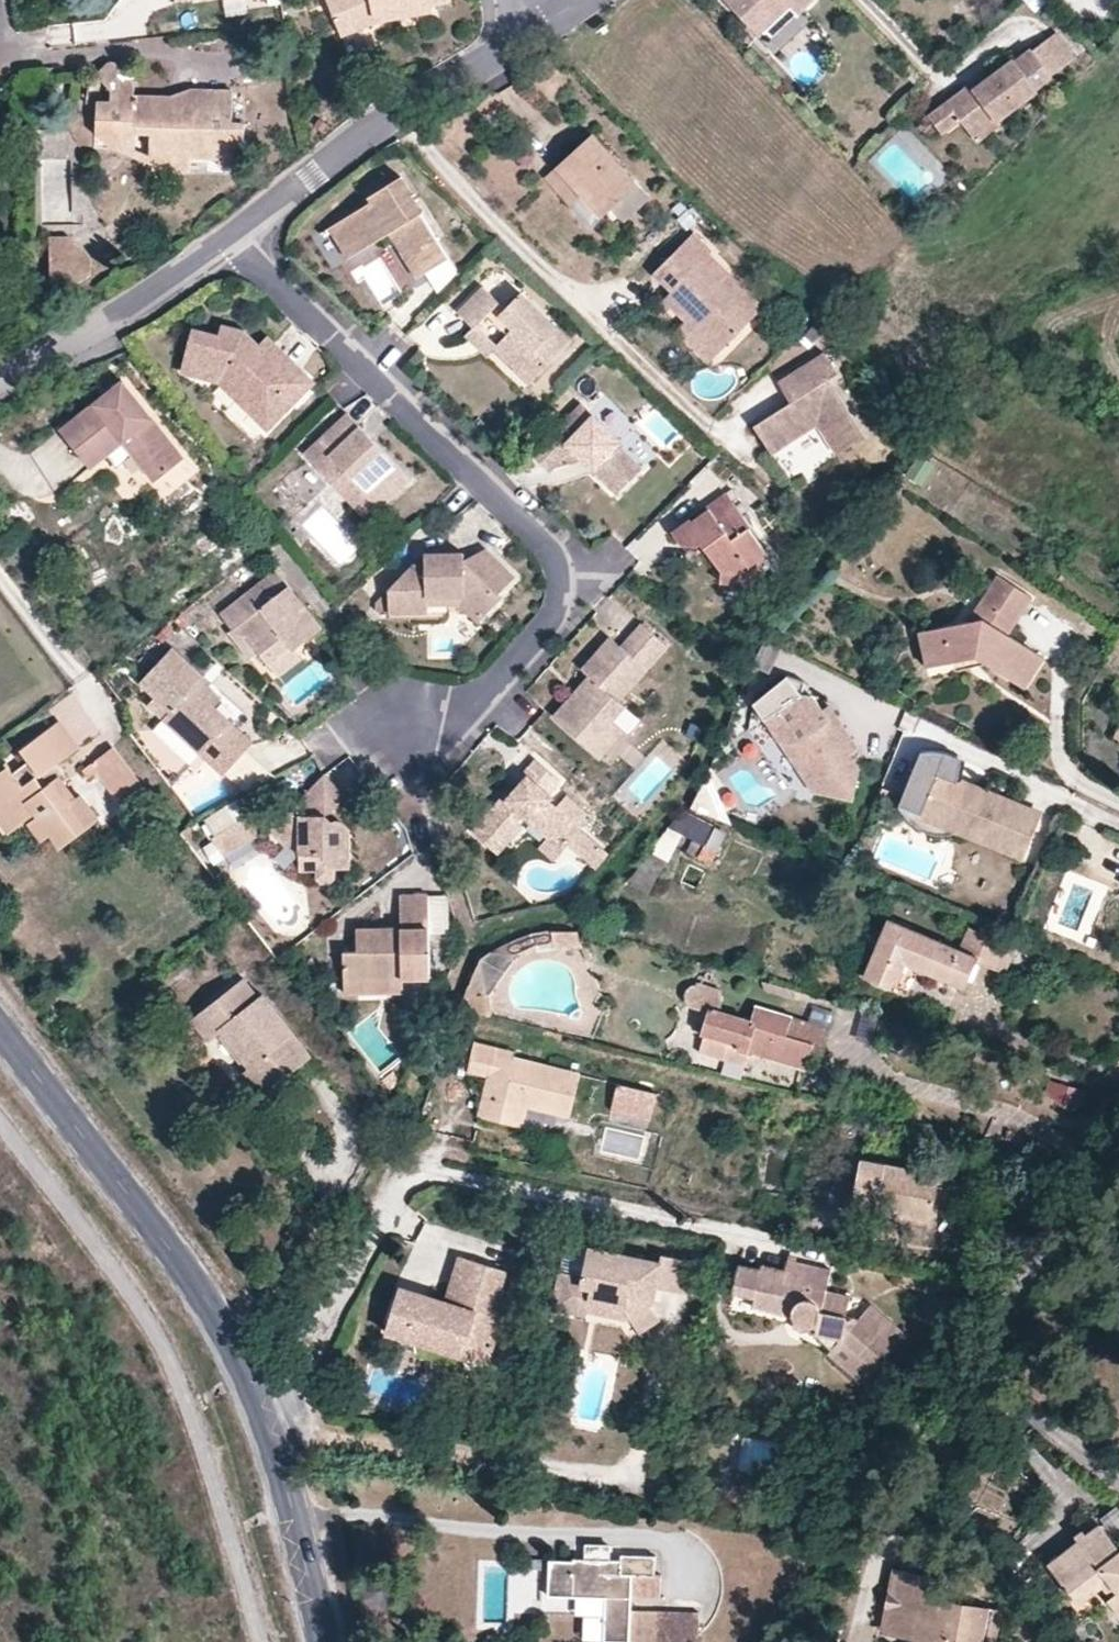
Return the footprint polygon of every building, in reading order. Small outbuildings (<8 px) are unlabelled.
[(343,36),(374,24),(373,17),(407,11),(408,17),(436,11),(435,5),(455,2),(455,0),(328,0),(343,36)] [(758,34),(788,7),(794,11),(807,0),(725,0),(758,34)] [(794,11),(788,7),(758,34),(769,46),(799,19),(794,11)] [(1056,30),(1032,48),(1053,76),(1077,58),(1056,30)] [(977,94),(970,84),(929,114),(943,132),(963,119),(969,127),(992,111),(999,119),(1022,103),(1016,96),(1035,82),(1038,86),(1053,76),(1032,48),(1015,60),(1013,58),(987,77),(991,85),(977,94)] [(96,101),(95,135),(131,136),(132,128),(154,129),(152,167),(152,170),(190,172),(191,158),(218,159),(219,166),(243,166),(245,122),(233,122),(234,91),(192,87),(190,108),(170,107),(170,96),(134,95),(134,85),(111,63),(105,64),(94,73),(109,91),(109,101),(96,101)] [(984,74),(970,84),(977,94),(991,85),(987,77),(984,74)] [(1040,89),(1038,86),(1035,82),(1016,96),(1022,103),(1040,89)] [(192,87),(170,96),(170,107),(190,108),(192,87)] [(992,111),(969,127),(979,141),(1003,124),(999,119),(992,111)] [(111,149),(152,167),(154,129),(132,128),(131,136),(95,135),(111,149)] [(557,169),(582,196),(585,199),(589,195),(606,214),(613,207),(638,185),(594,137),(557,169)] [(571,205),(582,196),(557,169),(545,179),(571,205)] [(398,224),(425,269),(449,255),(401,175),(370,193),(373,198),(335,220),(352,252),(389,230),(398,224)] [(638,185),(613,207),(626,221),(651,198),(638,185)] [(695,224),(687,213),(675,223),(684,233),(695,224)] [(352,252),(335,220),(328,224),(346,255),(352,252)] [(416,275),(425,269),(398,224),(389,230),(416,275)] [(673,291),(670,293),(682,304),(676,312),(687,322),(719,354),(764,308),(710,256),(712,252),(693,234),(656,274),(673,291)] [(48,236),(49,258),(91,256),(67,235),(48,236)] [(91,256),(49,258),(51,281),(81,280),(92,275),(91,256)] [(476,325),(494,306),(501,300),(485,284),(460,310),(476,325)] [(521,291),(499,311),(514,325),(495,344),(531,379),(570,339),(521,291)] [(682,304),(670,293),(664,300),(676,312),(682,304)] [(499,311),(494,306),(476,325),(495,344),(514,325),(499,311)] [(425,321),(432,338),(462,325),(454,308),(425,321)] [(710,363),(719,354),(687,322),(677,332),(710,363)] [(273,356),(259,344),(245,330),(223,324),(220,336),(193,329),(182,370),(221,379),(271,425),(306,389),(295,378),(305,368),(282,347),(273,356)] [(269,334),(259,344),(273,356),(282,347),(269,334)] [(841,375),(827,354),(780,384),(793,403),(757,428),(774,455),(820,426),(840,455),(867,437),(831,381),(841,375)] [(295,378),(306,389),(316,379),(305,368),(295,378)] [(103,403),(98,398),(60,429),(89,466),(121,440),(128,434),(145,456),(139,461),(154,479),(183,457),(122,379),(105,392),(111,398),(103,403)] [(105,392),(98,398),(103,403),(111,398),(105,392)] [(571,448),(584,460),(587,456),(596,465),(593,468),(617,492),(641,468),(618,445),(622,440),(583,404),(533,455),(549,471),(571,448)] [(345,470),(379,507),(408,478),(346,412),(305,452),(332,481),(345,470)] [(128,434),(121,440),(139,461),(145,456),(128,434)] [(133,455),(110,465),(125,499),(148,489),(133,455)] [(587,456),(584,460),(593,468),(596,465),(587,456)] [(367,518),(379,507),(345,470),(332,481),(367,518)] [(695,545),(699,541),(704,537),(711,546),(706,549),(720,567),(734,568),(737,572),(746,583),(767,567),(762,561),(764,544),(750,526),(752,523),(727,489),(706,504),(709,508),(691,521),(689,518),(671,530),(680,542),(695,545)] [(704,537),(699,541),(706,549),(711,546),(704,537)] [(424,563),(412,563),(388,589),(377,600),(378,609),(390,608),(390,609),(427,609),(428,601),(427,593),(427,592),(465,592),(485,612),(501,596),(498,593),(514,577),(485,548),(471,562),(465,561),(463,553),(425,552),(424,563)] [(721,579),(737,572),(734,568),(720,567),(721,579)] [(221,612),(234,630),(239,626),(259,653),(267,663),(288,647),(291,651),(293,649),(320,628),(275,569),(221,612)] [(996,575),(979,601),(989,607),(983,619),(966,622),(920,632),(927,667),(953,663),(953,654),(978,650),(991,658),(987,665),(1023,688),(1043,658),(1008,634),(1031,597),(996,575)] [(477,620),(485,612),(465,592),(427,593),(428,601),(457,601),(477,620)] [(989,607),(979,601),(966,622),(983,619),(989,607)] [(670,641),(643,621),(622,644),(612,635),(583,668),(590,674),(555,713),(595,749),(620,720),(616,717),(628,703),(620,697),(670,641)] [(239,626),(234,630),(231,633),(250,659),(259,653),(239,626)] [(220,697),(207,685),(204,689),(197,682),(203,674),(172,645),(141,681),(172,708),(163,716),(200,751),(227,721),(212,706),(220,697)] [(301,659),(293,649),(291,651),(288,647),(267,663),(279,676),(301,659)] [(955,671),(987,665),(991,658),(978,650),(953,654),(953,663),(955,671)] [(204,689),(207,685),(210,682),(203,674),(197,682),(204,689)] [(850,799),(855,765),(850,755),(856,749),(834,714),(827,717),(820,708),(813,697),(810,695),(799,694),(793,698),(781,681),(754,699),(751,709),(753,713),(758,720),(762,717),(778,742),(792,741),(814,775),(811,792),(850,799)] [(827,717),(834,714),(827,704),(820,708),(827,717)] [(13,773),(0,783),(0,794),(3,799),(0,801),(0,808),(14,828),(24,820),(30,816),(38,827),(33,831),(41,841),(50,834),(60,845),(97,816),(80,792),(77,794),(54,764),(77,746),(59,722),(22,750),(29,760),(13,773)] [(778,742),(811,792),(814,775),(792,741),(778,742)] [(127,766),(110,744),(94,757),(100,766),(113,782),(121,775),(118,771),(127,766)] [(919,751),(903,788),(896,805),(962,832),(1024,858),(1027,852),(1043,817),(1001,800),(986,808),(981,791),(956,780),(953,756),(919,751)] [(100,766),(94,757),(83,765),(89,773),(100,766)] [(495,850),(520,821),(526,816),(551,838),(557,831),(573,844),(585,831),(560,809),(552,802),(556,798),(552,793),(563,781),(536,758),(524,772),(527,775),(507,797),(504,794),(473,830),(495,850)] [(13,773),(7,765),(0,770),(0,783),(13,773)] [(141,783),(127,766),(118,771),(121,775),(113,782),(124,795),(141,783)] [(281,821),(272,831),(284,844),(287,840),(296,852),(299,869),(316,868),(315,876),(321,881),(328,882),(333,876),(333,867),(348,866),(348,826),(331,809),(345,794),(323,772),(296,799),(295,805),(280,808),(281,821)] [(986,808),(1001,800),(981,791),(986,808)] [(564,812),(575,800),(571,796),(560,809),(564,812)] [(592,815),(575,800),(564,812),(581,827),(592,815)] [(952,836),(962,832),(896,805),(899,812),(904,820),(910,827),(918,832),(927,836),(939,837),(952,836)] [(7,833),(14,828),(0,808),(0,825),(7,833)] [(270,809),(272,831),(281,821),(280,808),(270,809)] [(715,829),(684,813),(671,828),(693,839),(686,854),(710,864),(717,847),(709,844),(715,829)] [(24,820),(33,831),(38,827),(30,816),(24,820)] [(250,816),(213,839),(225,858),(262,835),(250,816)] [(527,827),(520,821),(495,850),(502,856),(527,827)] [(557,831),(551,838),(567,851),(573,844),(557,831)] [(612,855),(585,831),(573,844),(601,868),(612,855)] [(401,898),(399,930),(398,939),(382,938),(382,930),(356,930),(355,951),(341,951),(341,979),(401,979),(429,980),(429,897),(401,898)] [(886,920),(881,932),(870,962),(864,977),(895,989),(896,987),(905,965),(918,970),(965,988),(975,963),(977,957),(959,950),(886,920)] [(969,927),(959,950),(977,957),(975,963),(1004,975),(1018,948),(969,927)] [(870,962),(881,932),(874,929),(862,958),(870,962)] [(398,939),(399,930),(382,930),(382,938),(398,939)] [(576,931),(553,933),(554,942),(554,947),(582,948),(576,931)] [(553,933),(530,935),(534,945),(554,942),(553,933)] [(530,935),(509,944),(514,954),(534,945),(530,935)] [(514,954),(509,944),(480,958),(461,1008),(492,1017),(491,994),(514,954)] [(905,965),(896,987),(909,993),(918,970),(905,965)] [(243,977),(190,1019),(207,1041),(220,1031),(248,1067),(243,1071),(261,1094),(312,1055),(263,992),(258,996),(243,977)] [(400,993),(401,979),(341,979),(341,993),(400,993)] [(700,1004),(717,997),(711,981),(694,987),(700,1004)] [(727,1048),(751,1054),(805,1070),(810,1052),(821,1055),(828,1028),(755,1007),(750,1020),(707,1008),(699,1034),(702,1036),(698,1053),(724,1060),(727,1048)] [(575,1075),(506,1059),(489,1056),(492,1047),(469,1043),(462,1073),(484,1078),(475,1118),(517,1126),(522,1107),(566,1116),(575,1075)] [(489,1056),(506,1059),(508,1051),(492,1047),(489,1056)] [(748,1067),(751,1054),(727,1048),(724,1060),(748,1067)] [(1047,1079),(1044,1098),(1077,1105),(1080,1086),(1047,1079)] [(648,1091),(610,1083),(605,1108),(643,1117),(648,1091)] [(937,1173),(861,1159),(851,1210),(928,1223),(937,1173)] [(640,1282),(652,1284),(683,1291),(689,1259),(656,1253),(655,1260),(584,1245),(576,1274),(566,1271),(552,1280),(549,1294),(557,1307),(564,1308),(569,1305),(584,1296),(616,1302),(625,1318),(633,1331),(655,1318),(647,1305),(649,1298),(637,1295),(640,1282)] [(456,1299),(465,1259),(454,1257),(445,1296),(456,1299)] [(788,1257),(785,1269),(784,1278),(825,1287),(829,1265),(788,1257)] [(394,1293),(390,1312),(495,1331),(502,1301),(493,1299),(499,1267),(465,1259),(456,1299),(445,1296),(443,1304),(394,1293)] [(784,1278),(785,1269),(760,1264),(758,1268),(737,1264),(731,1291),(752,1295),(751,1304),(786,1312),(790,1317),(795,1322),(803,1324),(813,1330),(831,1334),(836,1339),(839,1335),(873,1367),(903,1333),(869,1304),(859,1313),(847,1310),(849,1291),(825,1287),(784,1278)] [(649,1298),(652,1284),(640,1282),(637,1295),(649,1298)] [(584,1296),(569,1305),(625,1318),(616,1302),(584,1296)] [(495,1331),(390,1312),(383,1339),(464,1358),(469,1336),(492,1342),(495,1331)] [(831,1334),(813,1330),(819,1345),(861,1382),(873,1367),(839,1335),(836,1339),(831,1334)] [(487,1364),(492,1342),(469,1336),(464,1358),(487,1364)] [(1072,1597),(1095,1579),(1102,1587),(1110,1599),(1107,1601),(1118,1616),(1118,1549),(1118,1550),(1098,1524),(1086,1535),(1078,1541),(1047,1566),(1072,1597)] [(1073,1535),(1078,1541),(1086,1535),(1081,1529),(1073,1535)] [(586,1544),(585,1560),(610,1559),(610,1546),(610,1545),(590,1544),(586,1544)] [(585,1560),(572,1559),(571,1561),(549,1560),(548,1595),(604,1597),(604,1641),(633,1641),(659,1641),(659,1612),(632,1611),(631,1597),(660,1597),(659,1573),(655,1573),(655,1556),(620,1556),(619,1561),(610,1559),(585,1560)] [(984,1602),(937,1593),(941,1573),(894,1564),(882,1625),(911,1630),(909,1641),(986,1641),(987,1640),(977,1638),(984,1602)] [(1095,1579),(1072,1597),(1079,1606),(1102,1587),(1095,1579)] [(994,1604),(984,1602),(977,1638),(987,1640),(994,1604)] [(659,1612),(659,1641),(699,1641),(700,1613),(659,1612)]
